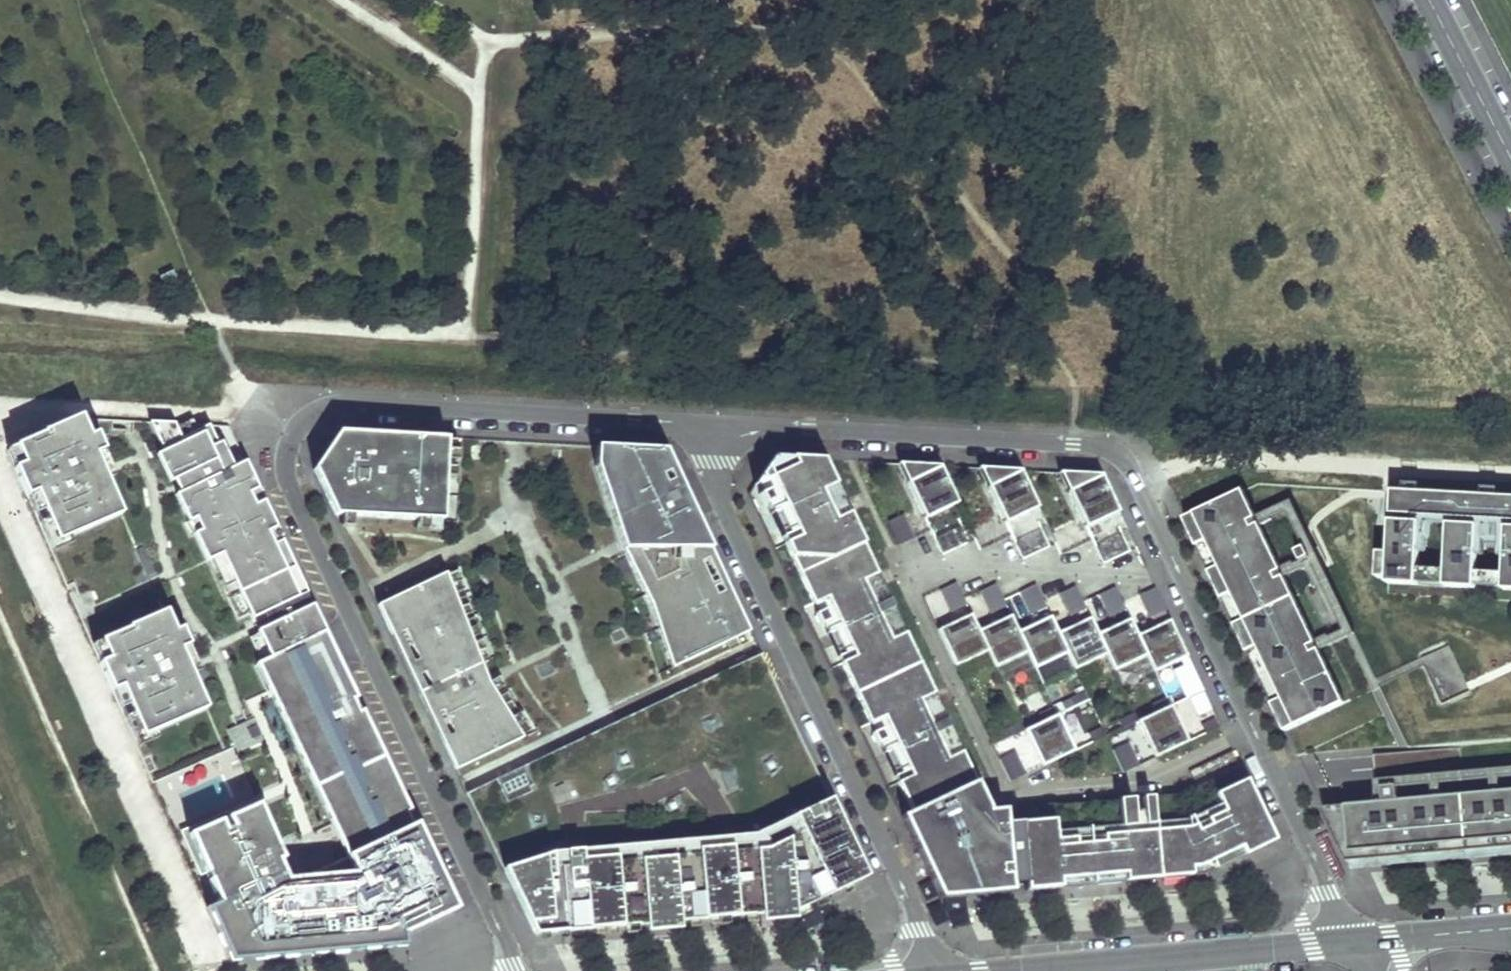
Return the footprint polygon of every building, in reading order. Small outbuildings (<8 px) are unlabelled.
[(172,271),(160,277),(163,282),(166,288),(177,283),(172,271)] [(122,515),(80,418),(16,446),(24,465),(14,469),(27,497),(36,493),(58,543),(122,515)] [(309,595),(247,465),(217,479),(213,470),(209,463),(223,457),(208,426),(180,439),(173,424),(147,422),(164,456),(155,460),(168,487),(173,485),(179,498),(174,500),(206,566),(220,559),(250,623),(309,595)] [(180,439),(208,426),(173,424),(180,439)] [(321,457),(313,470),(351,550),(442,521),(447,438),(338,432),(321,457)] [(24,465),(16,446),(6,450),(14,469),(24,465)] [(681,663),(749,631),(663,450),(607,447),(595,447),(595,465),(623,549),(650,605),(671,668),(681,663)] [(1275,841),(1239,766),(1196,786),(1183,793),(1183,794),(1019,809),(1020,823),(1011,824),(1005,824),(1004,810),(988,812),(988,808),(870,560),(822,460),(773,457),(748,494),(761,522),(807,620),(865,740),(940,899),(982,895),(1028,891),(1076,887),(1129,882),(1174,878),(1202,875),(1275,841)] [(898,463),(907,482),(940,466),(898,463)] [(929,528),(942,556),(974,541),(940,466),(907,482),(929,528)] [(1020,470),(978,468),(987,486),(1020,470)] [(1020,470),(987,486),(1011,536),(1022,560),(1055,546),(1020,470)] [(1059,472),(1067,491),(1101,475),(1059,472)] [(1091,540),(1103,565),(1136,549),(1101,475),(1067,491),(1091,540)] [(1257,518),(1244,491),(1195,514),(1295,726),(1344,703),(1319,649),(1296,660),(1292,651),(1315,640),(1287,581),(1280,584),(1275,573),(1282,570),(1262,529),(1255,532),(1250,521),(1257,518)] [(1409,516),(1434,517),(1510,521),(1510,497),(1410,492),(1409,516)] [(1286,730),(1295,726),(1195,514),(1185,518),(1286,730)] [(1434,517),(1434,523),(1439,524),(1467,525),(1488,526),(1510,528),(1510,521),(1434,517)] [(1262,529),(1257,518),(1250,521),(1255,532),(1262,529)] [(1405,584),(1435,586),(1436,583),(1436,570),(1439,524),(1434,523),(1409,522),(1405,584)] [(1463,587),(1485,589),(1485,586),(1485,573),(1488,526),(1467,525),(1464,572),(1463,585),(1463,587)] [(1297,551),(1301,561),(1310,557),(1306,547),(1297,551)] [(1287,581),(1282,570),(1275,573),(1280,584),(1287,581)] [(1436,570),(1436,583),(1463,585),(1464,572),(1436,570)] [(445,573),(377,605),(455,770),(522,738),(496,701),(445,573)] [(1485,586),(1510,587),(1510,574),(1485,573),(1485,586)] [(255,635),(314,607),(311,601),(309,595),(250,623),(255,635)] [(278,866),(282,864),(257,808),(227,822),(226,822),(230,831),(193,847),(206,876),(218,905),(207,910),(229,959),(294,931),(302,948),(353,926),(359,941),(369,937),(374,949),(404,935),(454,911),(413,825),(408,813),(411,812),(363,711),(360,713),(354,701),(358,699),(314,607),(255,635),(268,661),(255,667),(348,863),(303,883),(288,889),(278,866)] [(207,709),(165,614),(101,642),(109,659),(100,664),(112,691),(121,687),(143,737),(207,709)] [(938,630),(955,667),(987,652),(988,651),(978,631),(979,631),(971,614),(938,630)] [(987,652),(995,668),(1027,653),(1018,633),(1019,632),(1011,616),(979,631),(978,631),(988,651),(987,652)] [(1027,653),(1035,669),(1067,654),(1058,634),(1058,633),(1050,617),(1019,632),(1018,633),(1027,653)] [(1090,618),(1058,633),(1058,634),(1067,654),(1074,670),(1106,656),(1107,655),(1097,635),(1098,635),(1090,618)] [(1130,619),(1098,635),(1097,635),(1107,655),(1106,656),(1114,671),(1146,656),(1147,656),(1137,636),(1138,636),(1130,619)] [(1170,620),(1138,636),(1137,636),(1147,656),(1146,656),(1154,673),(1187,657),(1170,620)] [(1319,649),(1315,640),(1292,651),(1296,660),(1319,649)] [(109,659),(101,642),(92,646),(100,664),(109,659)] [(747,834),(824,794),(765,668),(759,653),(465,793),(502,869),(563,849),(747,834)] [(143,737),(121,687),(112,691),(133,741),(143,737)] [(1170,707),(1138,722),(1155,758),(1187,743),(1170,707)] [(1057,716),(1025,731),(1042,767),(1074,752),(1057,716)] [(264,747),(253,724),(226,737),(237,760),(264,747)] [(1112,746),(1118,769),(1143,762),(1137,740),(1112,746)] [(1376,781),(1462,774),(1460,747),(1411,752),(1410,751),(1374,754),(1376,781)] [(1376,781),(1378,795),(1385,795),(1384,788),(1399,786),(1401,802),(1510,792),(1510,769),(1462,774),(1376,781)] [(1510,848),(1510,792),(1401,802),(1399,786),(1384,788),(1385,795),(1378,795),(1378,804),(1349,806),(1323,809),(1348,863),(1510,848)] [(575,930),(644,923),(764,911),(792,908),(845,885),(863,877),(824,794),(747,834),(563,849),(502,869),(534,934),(575,930)] [(193,847),(230,831),(226,822),(227,822),(225,817),(181,836),(200,879),(206,876),(193,847)] [(457,909),(417,823),(413,825),(454,911),(457,909)] [(359,941),(353,926),(302,948),(294,931),(229,959),(230,962),(374,949),(369,937),(359,941)] [(374,949),(405,946),(404,935),(374,949)]
